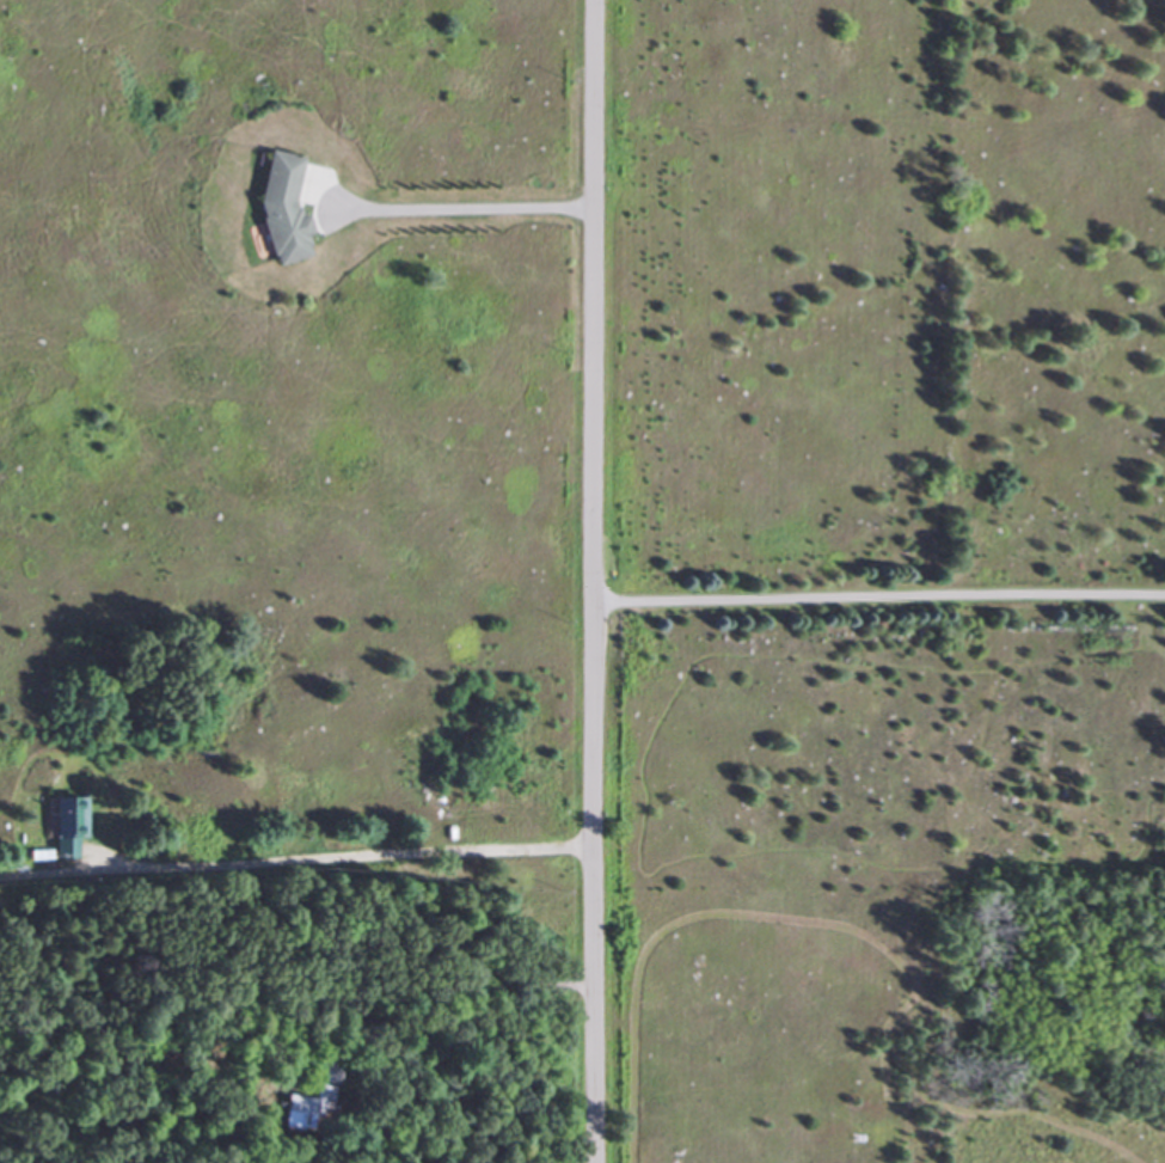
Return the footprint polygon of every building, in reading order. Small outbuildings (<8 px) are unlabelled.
[(297,158),(263,151),(253,203),(266,266),(302,258),(304,248),(302,239),(304,231),(300,217),(292,215),(289,199),(297,158)] [(48,797),(51,859),(75,858),(74,836),(82,836),(80,795),(48,797)] [(280,1128),(323,1135),(331,1086),(312,1083),(310,1098),(285,1094),(280,1128)]
